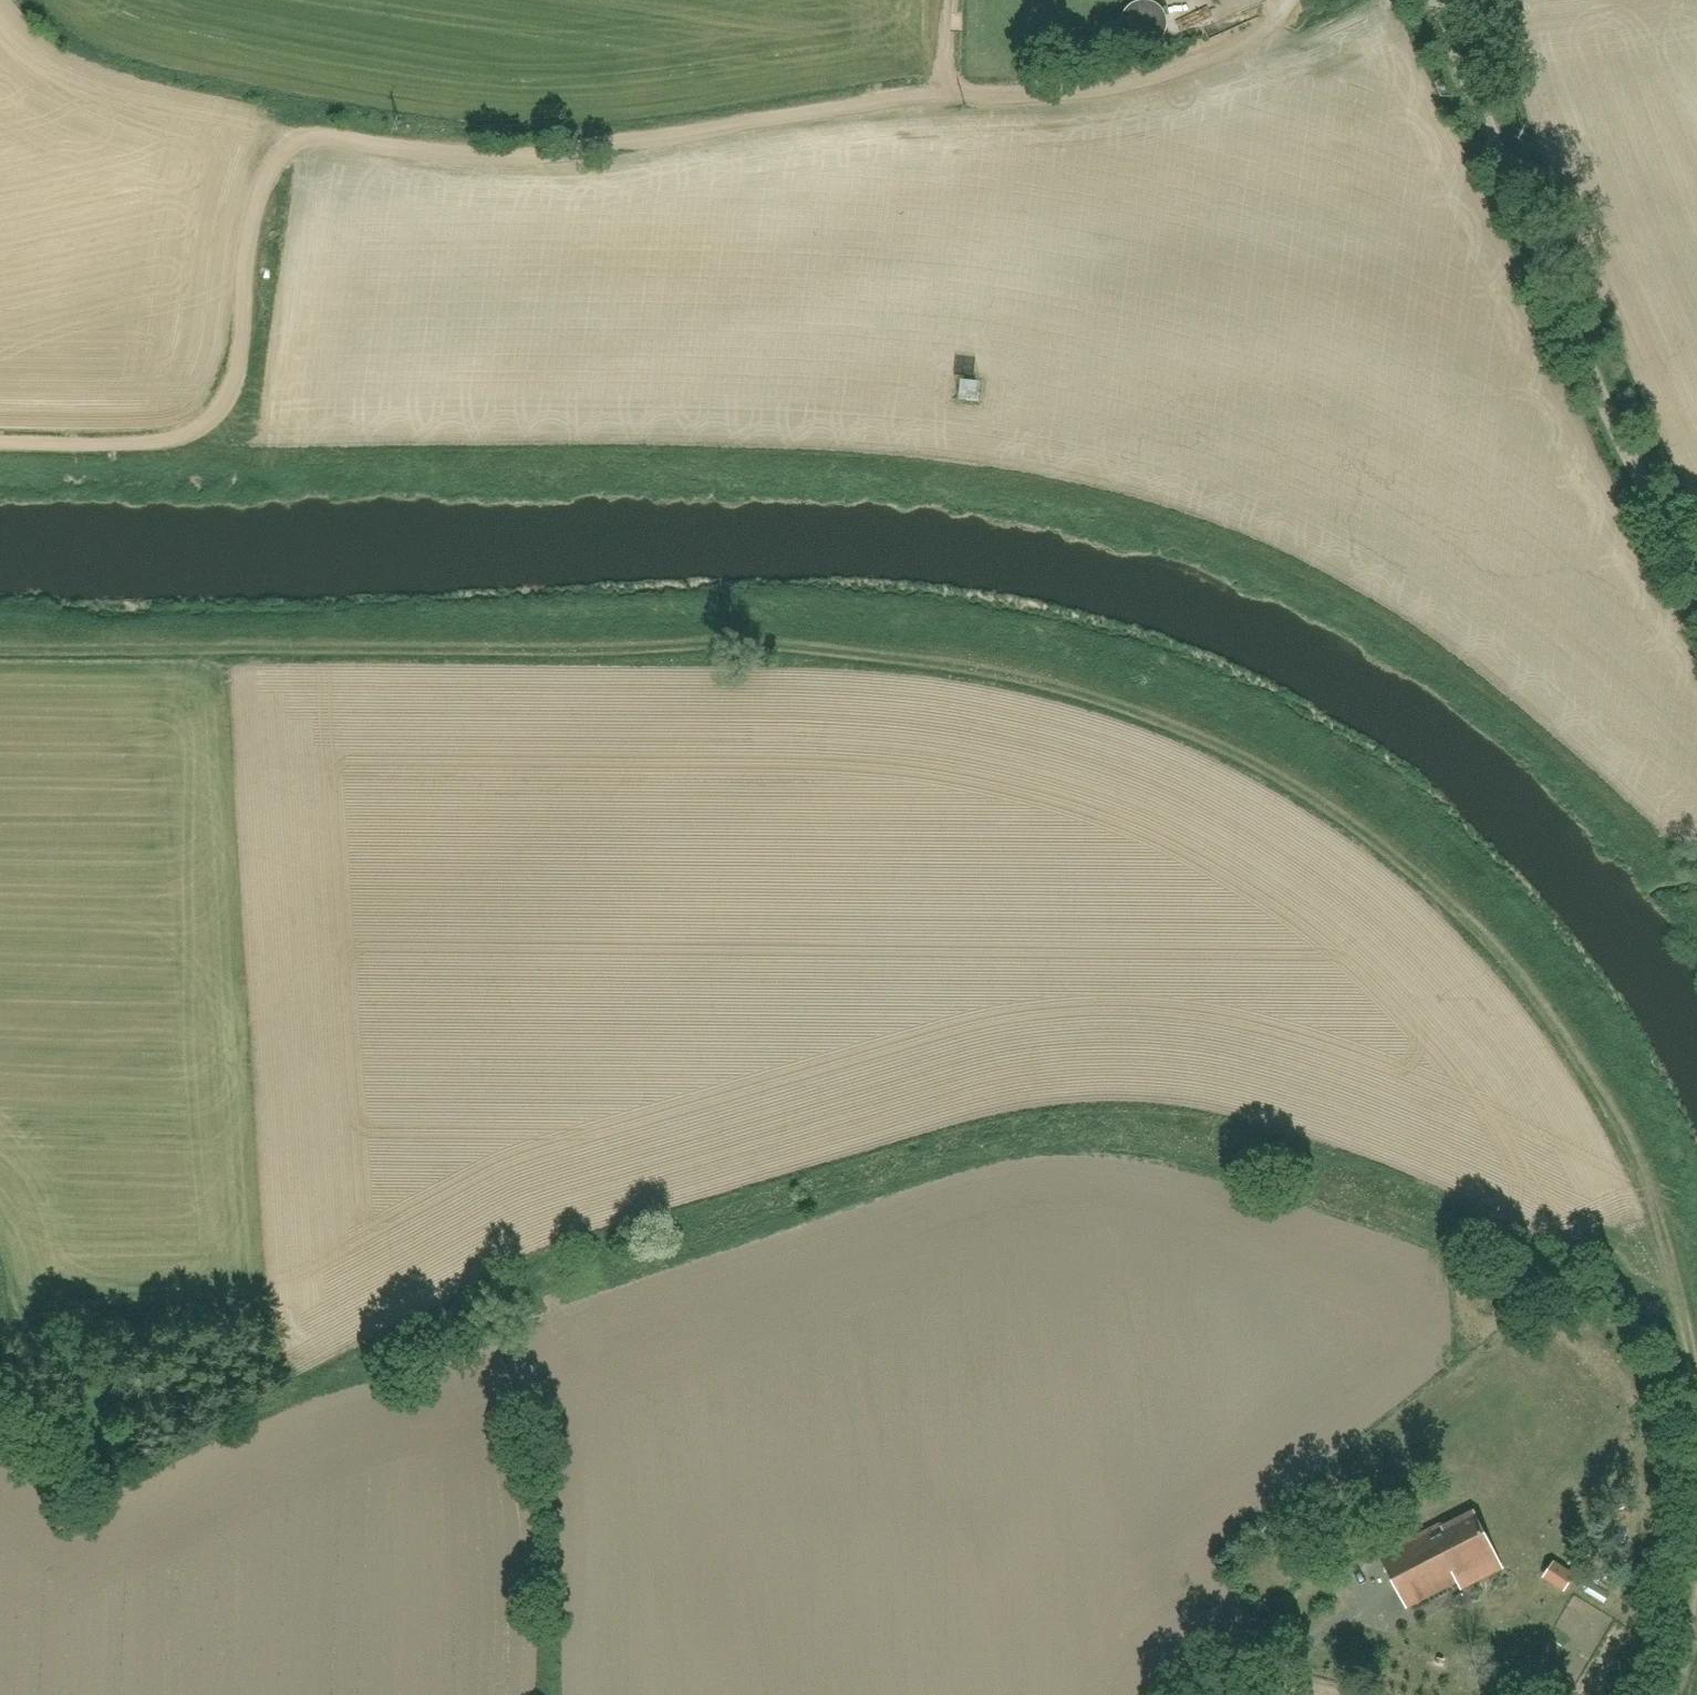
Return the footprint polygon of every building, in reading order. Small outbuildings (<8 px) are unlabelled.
[(1132,17),(1128,32),(1138,48),(1157,53),(1170,46),(1177,32),(1172,14),(1156,5),(1145,6),(1132,17)] [(1385,1563),(1412,1612),(1504,1563),(1477,1514),(1385,1563)] [(1560,1572),(1552,1585),(1566,1595),(1575,1582),(1560,1572)]
